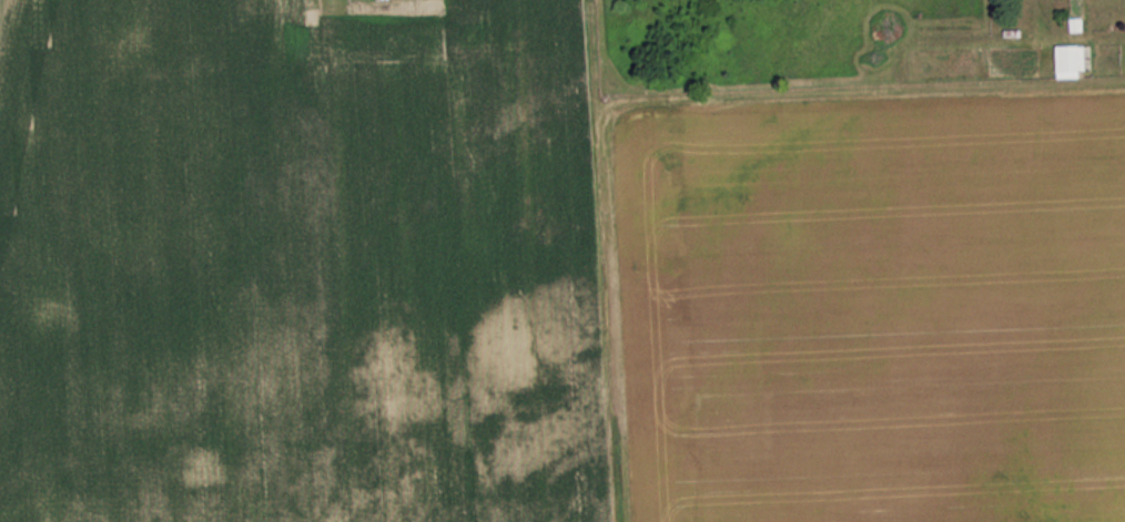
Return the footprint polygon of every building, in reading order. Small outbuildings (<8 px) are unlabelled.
[(1054,46),(1054,72),(1083,72),(1083,46),(1054,46)]
